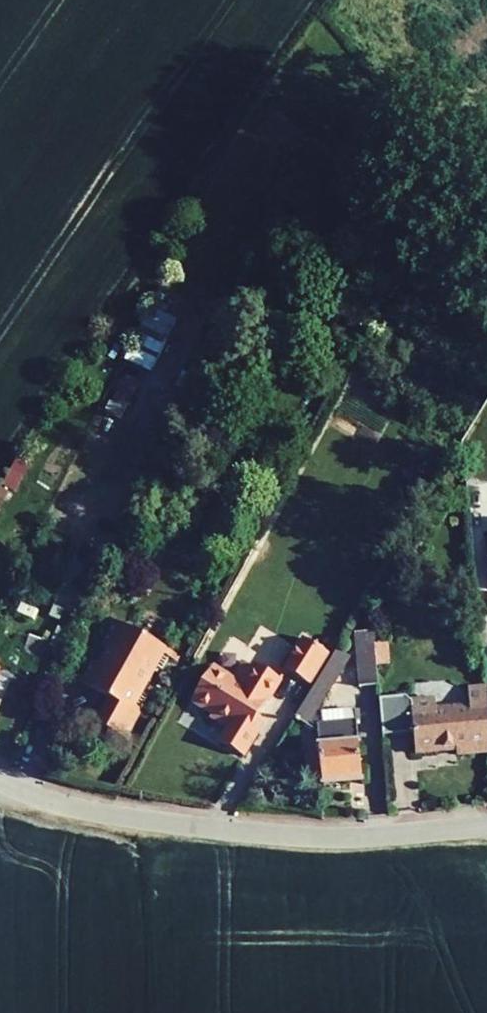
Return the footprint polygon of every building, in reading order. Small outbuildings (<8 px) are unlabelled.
[(122,363),(139,372),(158,333),(167,338),(176,319),(150,307),(122,363)] [(163,675),(173,657),(117,627),(104,652),(110,656),(102,671),(95,667),(83,690),(112,706),(98,730),(126,745),(149,702),(142,698),(157,671),(163,675)] [(356,691),(376,689),(371,636),(351,638),(356,691)] [(313,682),(331,653),(305,637),(286,668),(310,683),(311,681),(313,682)] [(316,736),(321,791),(363,788),(356,727),(317,729),(317,716),(349,662),(337,654),(294,723),(316,736)] [(16,671),(0,664),(0,706),(16,671)] [(252,690),(254,686),(234,674),(232,678),(213,666),(192,701),(213,714),(210,717),(229,728),(220,742),(244,756),(259,732),(252,727),(268,700),(252,690)] [(486,758),(486,716),(486,708),(484,691),(465,693),(467,712),(434,715),(433,705),(409,708),(402,703),(377,705),(381,742),(414,739),(416,760),(457,756),(458,761),(486,758)] [(317,716),(317,729),(356,727),(356,713),(317,716)]
